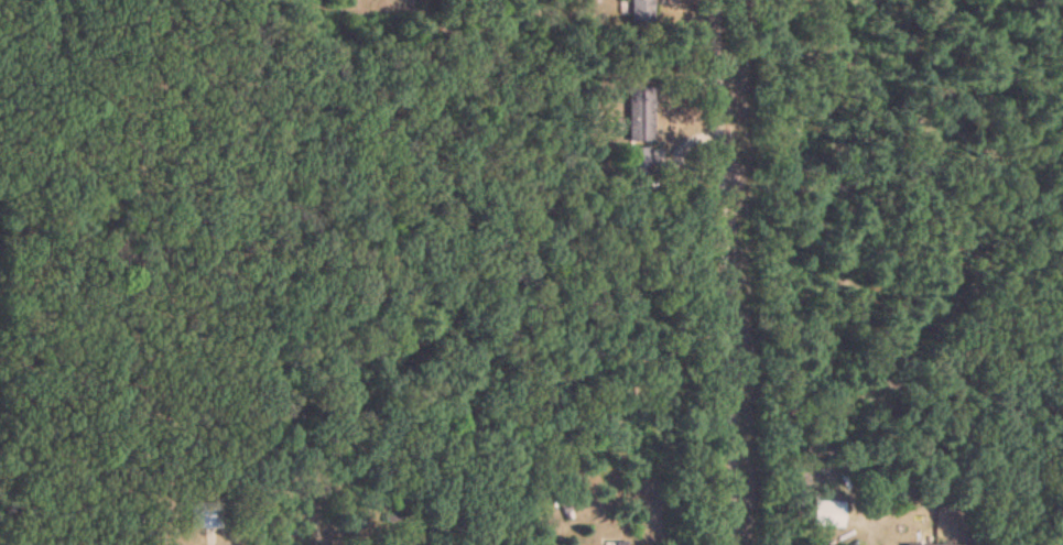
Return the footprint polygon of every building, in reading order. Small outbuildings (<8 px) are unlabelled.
[(630,22),(652,22),(652,0),(630,0),(630,22)] [(653,141),(653,86),(628,86),(628,141),(653,141)] [(628,172),(651,172),(651,147),(628,147),(628,172)] [(811,525),(843,525),(843,500),(811,500),(811,525)] [(200,527),(221,527),(221,502),(200,502),(200,527)]
